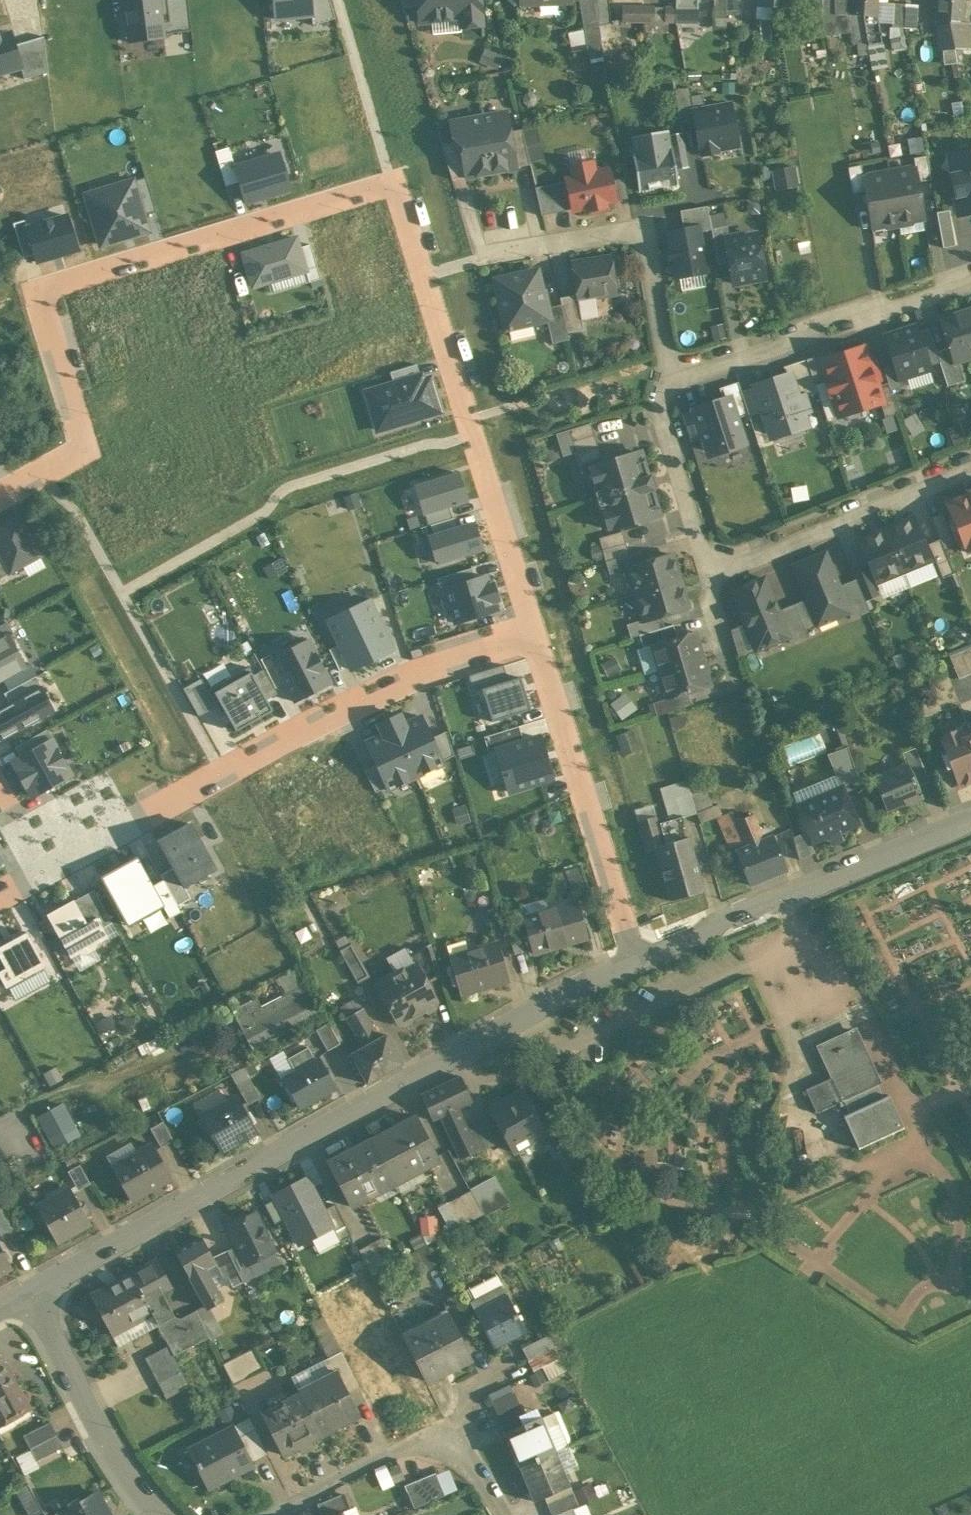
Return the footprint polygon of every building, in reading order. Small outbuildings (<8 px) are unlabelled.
[(131,42),(165,37),(164,34),(160,0),(125,0),(131,42)] [(164,34),(192,30),(188,0),(160,0),(164,34)] [(276,19),(313,15),(312,0),(274,0),(276,19)] [(313,15),(313,25),(335,19),(330,0),(312,0),(313,15)] [(419,6),(420,22),(431,21),(461,19),(461,27),(482,25),(480,0),(418,0),(419,6)] [(584,31),(599,28),(600,28),(599,25),(595,0),(579,0),(584,31)] [(599,25),(612,23),(608,0),(595,0),(599,25)] [(726,0),(714,0),(715,18),(726,18),(727,16),(726,14),(726,0)] [(726,14),(738,14),(738,0),(726,0),(726,14)] [(804,22),(807,39),(826,36),(822,22),(822,0),(805,0),(804,22)] [(822,22),(836,22),(836,12),(836,0),(822,0),(822,22)] [(836,12),(849,11),(850,0),(836,0),(836,12)] [(849,11),(849,14),(863,15),(863,14),(864,0),(850,0),(849,11)] [(863,14),(863,15),(877,16),(878,2),(878,0),(864,0),(863,14)] [(936,20),(950,21),(952,0),(938,0),(936,20)] [(950,21),(964,22),(966,0),(952,0),(950,21)] [(893,23),(894,3),(878,2),(877,16),(879,23),(893,23)] [(906,4),(894,3),(893,23),(892,27),(904,27),(906,4)] [(644,7),(622,6),(622,21),(643,21),(644,21),(644,7)] [(772,18),(773,7),(759,6),(757,6),(756,17),(760,17),(772,18)] [(655,7),(644,7),(644,21),(655,21),(655,7)] [(665,7),(655,7),(655,21),(665,21),(665,7)] [(676,7),(665,7),(665,21),(668,21),(676,21),(676,7)] [(697,7),(676,7),(676,21),(697,22),(697,7)] [(849,11),(836,12),(836,22),(822,22),(826,36),(852,32),(849,14),(849,11)] [(863,15),(849,14),(852,32),(854,44),(860,43),(868,42),(863,15)] [(877,16),(863,15),(868,42),(868,46),(882,43),(879,23),(877,16)] [(772,18),(760,17),(762,42),(773,41),(772,18)] [(462,32),(461,27),(461,19),(431,21),(432,35),(462,32)] [(936,20),(939,50),(943,49),(955,48),(952,29),(950,27),(950,21),(936,20)] [(644,21),(643,21),(645,32),(661,32),(661,27),(668,26),(668,21),(655,21),(644,21)] [(676,21),(678,33),(697,34),(697,22),(676,21)] [(950,21),(950,27),(952,29),(955,48),(970,48),(970,22),(964,22),(950,21)] [(617,44),(612,23),(599,25),(600,28),(603,46),(617,44)] [(21,67),(14,45),(11,32),(0,36),(0,74),(21,67)] [(14,45),(21,67),(25,79),(49,71),(44,36),(14,45)] [(868,42),(860,43),(861,55),(869,54),(868,46),(868,42)] [(882,43),(868,46),(869,54),(873,71),(887,68),(882,43)] [(480,60),(498,67),(502,55),(484,48),(480,60)] [(958,65),(955,48),(943,49),(945,66),(958,65)] [(690,87),(675,89),(681,125),(695,123),(693,111),(694,110),(691,96),(690,87)] [(731,104),(704,109),(702,94),(691,96),(694,110),(693,111),(695,123),(700,149),(701,149),(702,155),(718,152),(717,146),(738,142),(731,104)] [(506,112),(481,116),(492,173),(516,169),(516,167),(509,132),(506,112)] [(481,116),(451,122),(455,141),(456,149),(461,148),(466,176),(467,178),(492,173),(481,116)] [(538,126),(524,129),(530,160),(544,157),(538,126)] [(522,129),(509,132),(516,167),(530,164),(522,129)] [(635,153),(671,147),(668,135),(669,134),(668,130),(632,136),(635,153)] [(689,167),(683,132),(669,134),(668,135),(671,147),(672,147),(676,170),(689,167)] [(456,149),(455,141),(442,144),(452,179),(466,176),(461,148),(456,149)] [(739,148),(738,142),(717,146),(718,152),(739,148)] [(226,186),(240,182),(235,168),(229,147),(216,151),(226,186)] [(635,153),(633,153),(639,191),(678,184),(676,170),(672,147),(671,147),(635,153)] [(962,153),(966,171),(952,174),(957,196),(970,193),(970,196),(970,151),(962,153)] [(966,171),(962,153),(948,156),(952,174),(966,171)] [(280,154),(235,168),(240,182),(246,201),(290,188),(280,154)] [(927,156),(914,158),(916,169),(917,169),(919,181),(931,179),(927,156)] [(593,162),(571,167),(573,177),(567,178),(573,208),(574,210),(587,207),(588,210),(589,210),(589,209),(604,206),(605,206),(606,206),(605,202),(615,200),(615,199),(611,182),(608,169),(595,172),(593,162)] [(861,165),(849,167),(853,193),(865,191),(863,179),(864,178),(861,165)] [(794,167),(774,171),(777,186),(797,182),(794,167)] [(916,169),(890,174),(898,222),(925,218),(919,181),(917,169),(916,169)] [(864,178),(863,179),(865,191),(871,227),(898,222),(890,174),(864,178)] [(146,177),(133,181),(143,215),(157,211),(146,177)] [(624,179),(611,182),(615,199),(628,196),(624,179)] [(567,180),(535,187),(542,215),(573,208),(567,180)] [(143,215),(133,181),(87,195),(102,244),(148,230),(143,215)] [(970,193),(957,196),(953,197),(956,215),(970,212),(970,196),(970,193)] [(707,206),(680,210),(684,229),(699,226),(700,232),(711,229),(707,206)] [(949,210),(937,212),(939,226),(951,224),(949,210)] [(29,227),(27,227),(35,252),(38,262),(78,250),(67,215),(29,227)] [(27,227),(29,227),(27,219),(14,223),(24,256),(35,252),(27,227)] [(951,224),(939,226),(943,247),(955,245),(951,224)] [(727,225),(711,229),(718,264),(730,261),(725,238),(729,237),(727,225)] [(684,229),(668,232),(671,248),(668,248),(670,262),(673,261),(676,277),(707,271),(700,232),(699,226),(684,229)] [(729,237),(725,238),(730,261),(734,283),(765,277),(756,234),(743,237),(743,234),(729,237)] [(306,271),(296,238),(244,254),(254,287),(306,271)] [(611,256),(572,263),(577,296),(578,299),(595,297),(617,293),(611,256)] [(509,328),(532,322),(547,319),(548,319),(546,308),(537,270),(522,274),(522,271),(508,274),(508,277),(496,280),(507,328),(509,328)] [(578,299),(577,296),(560,299),(562,304),(568,333),(584,330),(582,319),(578,299)] [(595,297),(578,299),(582,319),(599,316),(595,297)] [(562,304),(546,308),(548,319),(547,319),(552,343),(570,339),(568,333),(562,304)] [(940,318),(950,347),(955,362),(959,361),(970,357),(970,321),(967,309),(940,318)] [(532,322),(509,328),(509,330),(512,339),(534,334),(532,325),(532,324),(532,322)] [(916,326),(885,336),(895,364),(899,379),(901,378),(930,369),(929,366),(918,332),(916,326)] [(929,328),(918,332),(929,366),(940,362),(937,352),(929,328)] [(836,355),(823,360),(829,378),(826,379),(826,380),(832,398),(835,397),(841,415),(881,402),(882,402),(877,386),(864,346),(836,355)] [(959,361),(955,362),(950,347),(937,352),(940,362),(948,386),(965,380),(959,361)] [(834,350),(807,359),(815,384),(826,380),(826,379),(829,378),(823,360),(836,355),(834,350)] [(807,359),(784,367),(786,374),(790,373),(798,397),(805,395),(805,396),(817,392),(815,384),(807,359)] [(391,372),(394,383),(396,389),(422,381),(417,364),(391,372)] [(901,378),(899,379),(895,364),(884,368),(888,382),(891,391),(903,386),(901,378)] [(786,374),(754,385),(767,425),(773,423),(778,436),(802,428),(797,415),(810,411),(805,396),(805,395),(798,397),(790,373),(786,374)] [(394,383),(367,392),(373,411),(380,408),(386,428),(440,411),(436,399),(432,400),(430,392),(434,391),(430,378),(422,381),(396,389),(394,383)] [(738,382),(719,388),(723,399),(730,396),(737,418),(749,414),(738,382)] [(888,382),(877,386),(882,402),(881,402),(886,417),(898,413),(891,391),(888,382)] [(723,399),(694,408),(694,410),(703,437),(709,456),(745,444),(737,418),(730,396),(723,399)] [(694,410),(683,414),(692,441),(703,437),(694,410)] [(591,423),(568,430),(575,454),(579,465),(602,458),(591,423)] [(575,454),(568,430),(553,435),(560,460),(575,454)] [(642,452),(590,468),(595,483),(601,487),(607,507),(604,513),(608,529),(660,513),(653,489),(654,489),(653,487),(652,487),(649,478),(651,478),(650,476),(649,477),(642,452)] [(468,501),(459,473),(415,486),(424,514),(425,513),(449,506),(468,501)] [(970,492),(970,491),(968,492),(969,493),(947,502),(968,552),(970,550),(970,492)] [(330,511),(347,508),(344,496),(327,500),(330,511)] [(453,518),(449,506),(425,513),(429,525),(432,524),(453,518)] [(943,512),(931,517),(940,539),(941,540),(952,535),(943,512)] [(11,573),(41,556),(19,516),(0,526),(0,554),(11,573)] [(913,516),(901,521),(900,523),(887,529),(905,573),(932,562),(913,516)] [(453,518),(432,524),(435,536),(458,529),(454,517),(453,518)] [(475,523),(458,529),(435,536),(429,538),(437,563),(483,549),(475,523)] [(887,529),(873,534),(871,534),(859,538),(878,584),(905,573),(887,529)] [(623,531),(599,538),(606,561),(630,554),(623,531)] [(940,539),(929,544),(943,578),(955,573),(941,540),(940,539)] [(606,561),(610,574),(629,568),(628,567),(644,562),(640,551),(630,554),(606,561)] [(825,552),(794,565),(806,596),(816,619),(816,618),(833,611),(836,617),(849,612),(850,612),(839,586),(825,552)] [(11,573),(0,554),(0,579),(11,573)] [(644,562),(628,567),(629,568),(636,594),(680,581),(673,554),(644,562)] [(437,578),(441,590),(476,579),(472,567),(437,578)] [(867,567),(854,573),(856,579),(865,599),(878,593),(867,567)] [(490,585),(487,575),(476,579),(441,590),(448,612),(452,611),(456,623),(498,610),(495,600),(499,599),(494,584),(490,585)] [(765,577),(733,590),(746,621),(755,643),(772,636),(775,642),(788,637),(789,637),(778,610),(765,577)] [(856,579),(839,586),(850,612),(849,612),(851,617),(870,610),(865,599),(856,579)] [(680,581),(636,594),(644,620),(688,607),(680,581)] [(806,599),(795,603),(805,627),(816,623),(817,625),(819,624),(816,618),(816,619),(806,596),(805,597),(806,599)] [(351,666),(353,669),(378,657),(380,661),(395,654),(376,616),(380,614),(373,598),(329,620),(341,644),(351,666)] [(795,603),(778,610),(789,637),(788,637),(790,642),(808,635),(805,627),(795,603)] [(745,624),(731,630),(738,654),(755,648),(756,650),(758,649),(755,643),(746,621),(744,622),(745,624)] [(674,624),(639,635),(643,647),(652,644),(677,636),(674,624)] [(677,636),(652,644),(660,670),(703,657),(695,631),(677,636)] [(0,640),(0,682),(27,667),(10,635),(0,640)] [(309,639),(273,657),(287,683),(296,702),(332,684),(309,639)] [(351,666),(341,644),(330,649),(340,671),(351,666)] [(950,656),(959,678),(970,673),(970,647),(950,656)] [(273,657),(271,653),(261,658),(277,688),(287,683),(273,657)] [(703,657),(660,670),(668,698),(668,699),(687,693),(711,686),(703,657)] [(474,691),(483,688),(508,680),(504,665),(470,675),(474,691)] [(268,699),(254,675),(250,667),(208,690),(216,706),(222,715),(227,713),(237,731),(274,711),(268,699)] [(264,669),(254,675),(268,699),(278,694),(264,669)] [(36,676),(4,693),(10,704),(42,687),(36,676)] [(508,680),(483,688),(493,722),(531,711),(521,677),(508,680)] [(199,715),(216,706),(208,690),(202,679),(184,688),(199,715)] [(42,687),(10,704),(0,710),(0,740),(1,741),(55,711),(42,687)] [(620,718),(637,707),(626,691),(609,702),(620,718)] [(687,693),(668,699),(668,698),(653,703),(657,715),(691,705),(687,693)] [(405,724),(400,713),(379,724),(383,734),(366,742),(376,764),(386,785),(389,790),(445,764),(443,760),(433,738),(422,716),(405,724)] [(970,730),(967,722),(966,723),(969,730),(960,733),(954,731),(945,734),(942,741),(949,757),(948,758),(949,758),(960,786),(970,781),(970,729),(970,730)] [(956,726),(954,731),(960,733),(969,730),(966,723),(956,726)] [(497,749),(524,741),(519,726),(485,737),(489,753),(498,751),(497,749)] [(623,752),(640,747),(633,727),(616,732),(623,752)] [(53,740),(47,729),(16,747),(21,757),(53,740)] [(447,731),(433,738),(443,760),(454,755),(447,731)] [(791,764),(828,749),(820,731),(784,746),(791,764)] [(524,741),(497,749),(498,751),(510,792),(552,779),(539,736),(524,741)] [(53,740),(21,757),(14,761),(20,772),(17,773),(25,787),(28,786),(33,795),(71,774),(53,740)] [(929,781),(915,747),(901,752),(905,762),(907,762),(917,786),(929,781)] [(852,757),(833,764),(842,786),(843,785),(845,790),(860,785),(852,757)] [(917,786),(907,762),(905,762),(872,776),(887,811),(888,811),(887,809),(905,802),(906,805),(922,798),(917,786)] [(386,785),(376,764),(366,769),(376,790),(386,785)] [(947,765),(936,769),(944,790),(955,786),(947,765)] [(705,779),(688,784),(691,792),(696,813),(697,813),(697,812),(713,806),(710,798),(705,779)] [(661,788),(664,800),(677,796),(691,792),(688,784),(687,781),(661,788)] [(842,786),(796,805),(807,831),(812,844),(859,824),(845,790),(843,785),(842,786)] [(677,796),(664,800),(670,821),(684,816),(696,813),(691,792),(677,796)] [(713,806),(697,812),(697,813),(702,823),(718,816),(722,815),(718,804),(713,806)] [(638,821),(656,815),(654,806),(635,811),(638,821)] [(722,815),(718,816),(731,849),(745,844),(736,821),(731,811),(722,815)] [(753,814),(736,821),(745,844),(746,847),(764,840),(753,814)] [(656,815),(638,821),(646,850),(655,847),(655,846),(664,844),(659,824),(656,815)] [(664,844),(689,837),(684,816),(670,821),(659,824),(664,844)] [(174,867),(184,886),(185,886),(216,869),(205,850),(202,852),(196,840),(199,839),(191,823),(159,841),(174,867)] [(812,844),(807,831),(793,837),(802,858),(815,852),(812,844)] [(746,847),(737,851),(750,884),(786,870),(773,836),(764,840),(746,847)] [(663,874),(697,864),(689,837),(664,844),(655,846),(655,847),(663,874)] [(138,857),(102,877),(128,925),(164,906),(153,886),(138,857)] [(697,864),(663,874),(670,900),(704,891),(697,864)] [(581,866),(565,871),(573,896),(588,891),(581,866)] [(184,886),(174,867),(161,874),(164,880),(178,906),(192,898),(185,886),(184,886)] [(164,880),(153,886),(164,906),(170,916),(181,910),(178,906),(164,880)] [(66,898),(61,889),(43,898),(48,907),(66,898)] [(74,902),(87,925),(97,919),(102,927),(112,922),(94,890),(74,902)] [(576,901),(523,917),(529,935),(534,953),(587,937),(576,901)] [(74,902),(49,915),(72,956),(80,951),(86,953),(95,948),(96,942),(107,936),(102,927),(97,919),(87,925),(74,902)] [(500,907),(486,911),(494,937),(507,933),(500,907)] [(0,971),(0,976),(3,982),(6,987),(46,966),(28,932),(0,947),(0,956),(6,968),(0,971)] [(535,955),(534,953),(529,935),(524,936),(530,956),(535,955)] [(498,942),(449,957),(460,991),(490,982),(491,986),(509,981),(498,942)] [(411,954),(426,982),(440,974),(431,943),(411,954)] [(411,954),(408,948),(387,959),(394,973),(376,983),(378,985),(376,991),(381,999),(386,1001),(398,1022),(405,1024),(434,1008),(436,1001),(426,982),(411,954)] [(368,975),(354,951),(344,957),(357,981),(368,975)] [(394,973),(387,959),(369,969),(376,983),(394,973)] [(307,982),(261,1006),(256,997),(235,1008),(234,1007),(231,1008),(252,1049),(323,1013),(307,982)] [(354,1000),(341,1008),(346,1018),(362,1008),(358,1002),(354,1000)] [(362,1008),(346,1018),(363,1047),(380,1038),(363,1008),(362,1008)] [(338,1044),(327,1023),(315,1030),(326,1051),(338,1044)] [(858,1044),(852,1030),(817,1046),(832,1078),(806,1089),(817,1113),(844,1101),(850,1113),(845,1115),(860,1149),(905,1129),(890,1096),(884,1098),(878,1086),(882,1084),(863,1041),(858,1044)] [(363,1047),(351,1054),(367,1083),(402,1063),(386,1034),(363,1047)] [(306,1047),(287,1058),(295,1072),(314,1061),(306,1047)] [(295,1072),(287,1058),(275,1065),(283,1079),(295,1072)] [(295,1072),(283,1079),(300,1107),(317,1097),(317,1096),(335,1086),(318,1059),(314,1061),(295,1072)] [(461,1076),(421,1094),(433,1120),(441,1116),(462,1159),(480,1150),(470,1130),(459,1107),(473,1101),(461,1076)] [(258,1097),(247,1078),(235,1085),(246,1104),(258,1097)] [(521,1090),(502,1100),(498,1099),(491,1102),(490,1107),(514,1152),(545,1134),(543,1130),(538,1120),(538,1118),(533,1109),(532,1108),(521,1090)] [(255,1132),(236,1098),(234,1099),(237,1103),(204,1121),(202,1117),(201,1118),(220,1152),(239,1141),(255,1132)] [(60,1103),(38,1116),(56,1147),(78,1134),(60,1103)] [(417,1116),(372,1140),(394,1182),(440,1159),(417,1116)] [(162,1122),(149,1130),(160,1149),(173,1142),(162,1122)] [(485,1123),(470,1130),(480,1150),(495,1143),(485,1123)] [(556,1124),(555,1123),(543,1130),(546,1134),(545,1134),(557,1155),(568,1148),(555,1124),(556,1124)] [(372,1140),(328,1162),(351,1205),(394,1182),(372,1140)] [(111,1167),(136,1153),(131,1144),(106,1158),(111,1167)] [(153,1147),(137,1155),(136,1153),(111,1167),(130,1201),(147,1192),(146,1189),(169,1176),(153,1147)] [(80,1165),(68,1172),(78,1191),(90,1184),(80,1165)] [(301,1176),(274,1195),(296,1229),(324,1210),(301,1176)] [(492,1178),(471,1189),(484,1214),(506,1203),(492,1178)] [(73,1194),(40,1211),(38,1207),(38,1208),(41,1215),(47,1225),(56,1243),(90,1224),(71,1189),(71,1190),(73,1194)] [(484,1214),(471,1189),(448,1202),(461,1227),(484,1214)] [(0,1209),(0,1235),(12,1229),(1,1208),(0,1209)] [(331,1221),(324,1210),(296,1229),(304,1240),(331,1221)] [(263,1229),(255,1212),(244,1218),(242,1215),(233,1219),(234,1221),(232,1228),(230,1229),(237,1245),(247,1264),(248,1263),(268,1253),(271,1244),(269,1241),(271,1236),(268,1230),(263,1229)] [(421,1234),(438,1231),(435,1213),(419,1215),(421,1234)] [(38,1230),(47,1225),(41,1215),(33,1219),(38,1230)] [(212,1257),(201,1236),(176,1250),(206,1304),(206,1305),(207,1307),(222,1299),(205,1269),(216,1264),(216,1263),(212,1257)] [(394,1259),(382,1237),(359,1250),(371,1272),(394,1259)] [(247,1264),(237,1245),(227,1250),(243,1282),(255,1276),(248,1263),(247,1264)] [(427,1245),(407,1256),(417,1276),(437,1265),(427,1245)] [(11,1268),(0,1248),(0,1274),(11,1268)] [(227,1250),(212,1257),(216,1263),(216,1264),(224,1277),(229,1278),(233,1287),(243,1282),(227,1250)] [(158,1261),(133,1275),(146,1302),(161,1294),(172,1288),(158,1261)] [(470,1302),(502,1285),(497,1274),(465,1291),(470,1302)] [(133,1275),(92,1298),(111,1333),(151,1311),(146,1302),(133,1275)] [(502,1285),(470,1302),(493,1346),(525,1330),(502,1285)] [(161,1294),(146,1302),(151,1311),(157,1323),(172,1315),(161,1294)] [(207,1307),(206,1305),(196,1310),(209,1337),(221,1331),(207,1307)] [(209,1337),(196,1310),(180,1318),(194,1345),(209,1337)] [(118,1345),(157,1323),(151,1311),(111,1333),(118,1345)] [(194,1345),(180,1318),(172,1315),(157,1323),(168,1345),(173,1355),(194,1345)] [(449,1315),(404,1338),(426,1381),(471,1358),(449,1315)] [(549,1334),(522,1348),(528,1359),(555,1346),(549,1334)] [(426,1381),(404,1338),(360,1360),(382,1403),(426,1381)] [(168,1345),(145,1357),(158,1383),(181,1371),(173,1355),(168,1345)] [(555,1346),(528,1359),(534,1371),(545,1366),(561,1357),(555,1346)] [(255,1347),(223,1363),(233,1385),(266,1368),(255,1347)] [(359,1386),(341,1352),(324,1361),(331,1374),(337,1371),(348,1392),(359,1386)] [(3,1363),(4,1362),(0,1355),(0,1426),(30,1409),(16,1383),(15,1384),(3,1363)] [(567,1368),(561,1357),(545,1366),(551,1377),(567,1368)] [(331,1374),(324,1361),(292,1378),(299,1391),(331,1374)] [(537,1384),(551,1377),(545,1366),(534,1371),(531,1372),(537,1384)] [(188,1384),(181,1371),(158,1383),(166,1397),(188,1384)] [(331,1374),(299,1391),(300,1394),(321,1435),(359,1416),(348,1392),(337,1371),(331,1374)] [(512,1393),(492,1402),(502,1425),(522,1417),(512,1393)] [(300,1394),(262,1413),(283,1455),(299,1447),(302,1452),(313,1446),(310,1441),(321,1435),(300,1394)] [(551,1412),(540,1417),(555,1452),(566,1447),(551,1412)] [(525,1423),(522,1417),(502,1425),(504,1432),(525,1423)] [(525,1423),(504,1432),(519,1467),(555,1452),(540,1417),(525,1423)] [(51,1421),(23,1435),(30,1448),(57,1434),(51,1421)] [(234,1426),(184,1451),(185,1453),(192,1449),(199,1462),(197,1463),(199,1468),(202,1467),(211,1486),(208,1487),(209,1489),(255,1465),(253,1461),(240,1436),(234,1426)] [(255,1428),(240,1436),(253,1461),(268,1454),(255,1428)] [(57,1434),(30,1448),(36,1460),(63,1447),(57,1434)] [(555,1452),(519,1467),(533,1501),(569,1486),(555,1452)] [(375,1468),(382,1487),(403,1478),(396,1460),(375,1468)] [(435,1472),(404,1485),(414,1508),(445,1495),(435,1472)] [(27,1484),(16,1490),(30,1514),(36,1514),(43,1511),(27,1484)] [(61,1513),(63,1514),(111,1514),(98,1492),(61,1513)] [(546,1503),(552,1514),(556,1514),(578,1506),(572,1492),(546,1503)] [(317,1504),(322,1514),(331,1514),(342,1510),(342,1511),(349,1508),(343,1494),(317,1504)] [(556,1514),(583,1514),(579,1505),(578,1506),(556,1514)] [(353,1507),(349,1508),(342,1511),(342,1510),(331,1514),(357,1514),(353,1507)]
